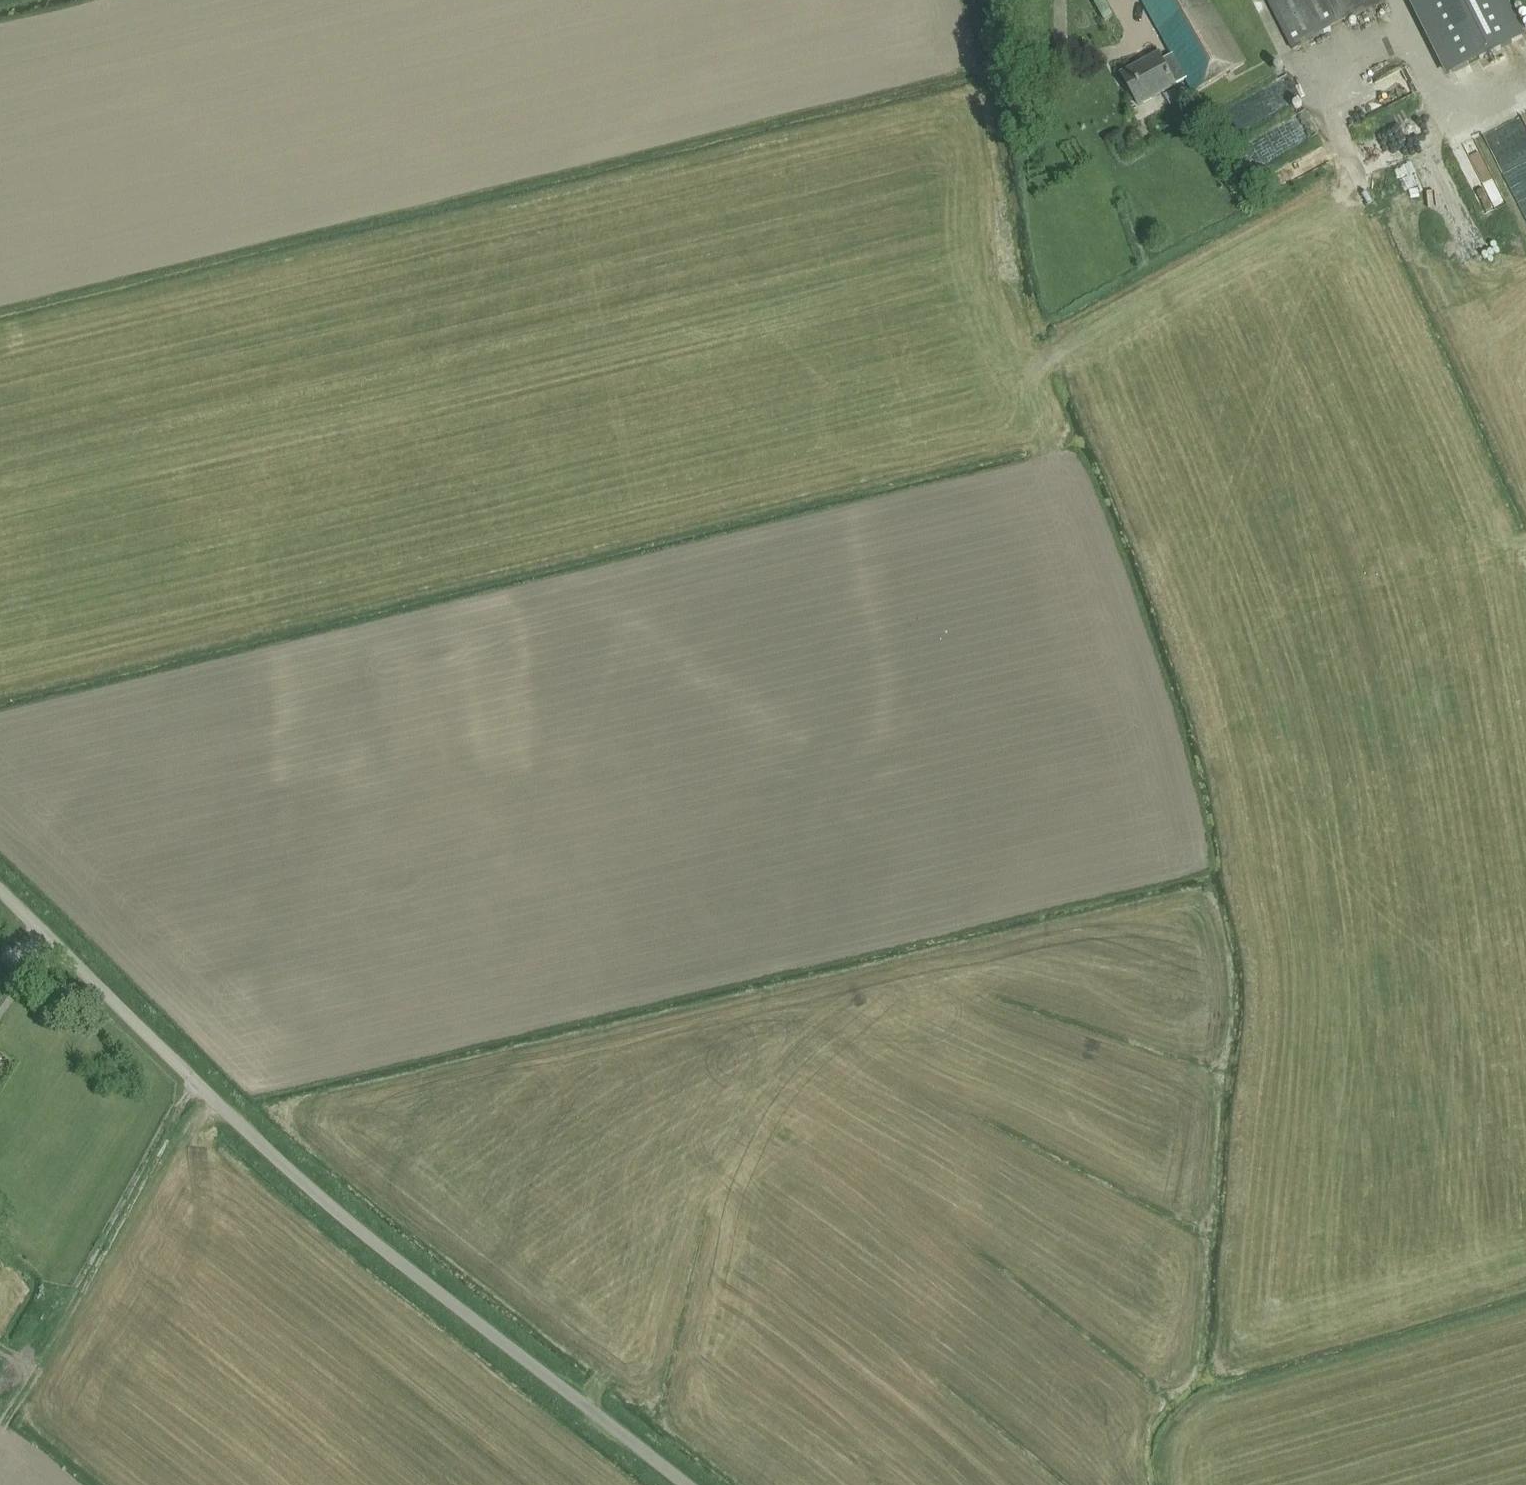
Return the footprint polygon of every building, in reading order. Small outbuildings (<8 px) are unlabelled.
[(1121,74),(1138,105),(1176,85),(1173,81),(1183,76),(1193,94),(1244,63),(1207,0),(1142,0),(1172,55),(1162,61),(1158,54),(1121,74)] [(1382,4),(1380,0),(1269,0),(1293,49),(1382,4)] [(1449,74),(1522,37),(1504,0),(1412,0),(1449,74)] [(1303,109),(1258,129),(1267,149),(1295,137),(1287,120),(1304,112),(1303,109)]
